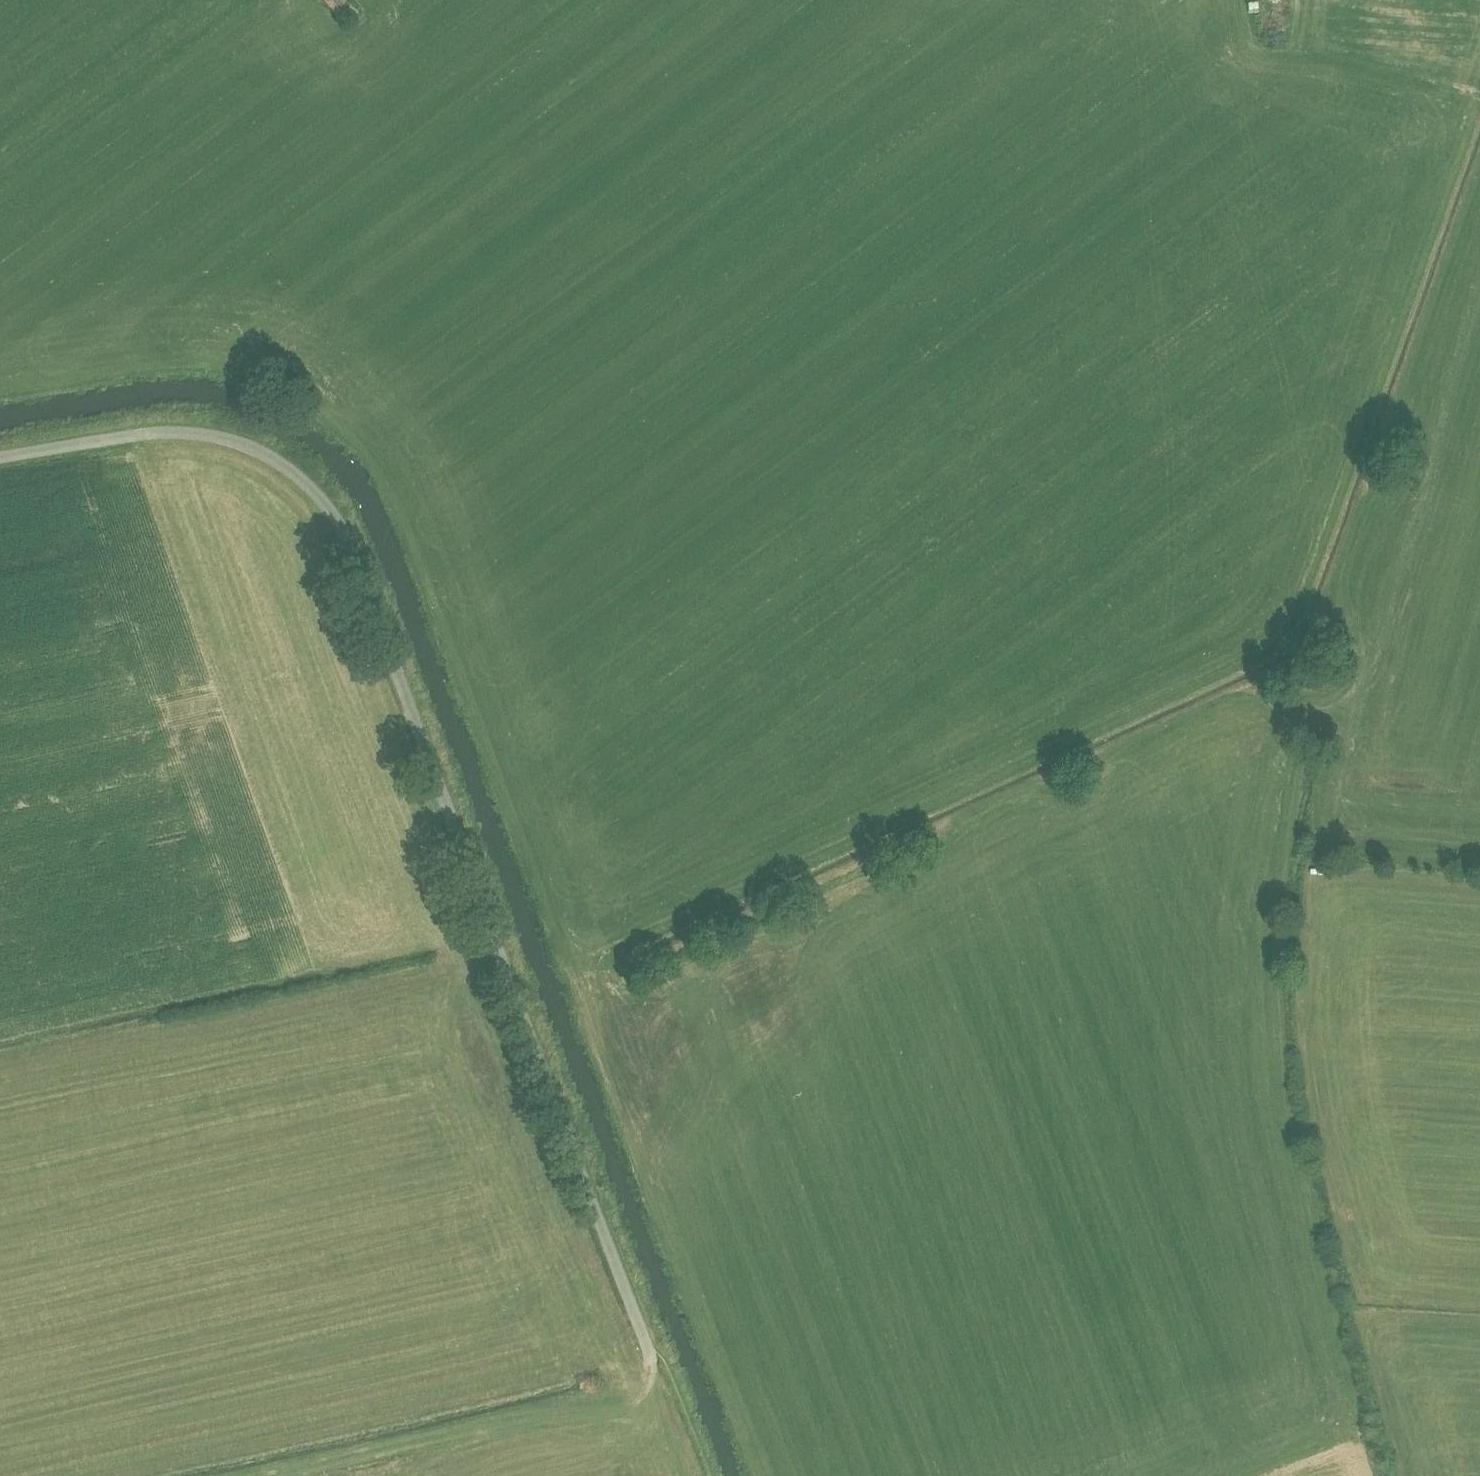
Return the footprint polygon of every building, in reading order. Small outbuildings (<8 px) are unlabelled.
[(359,12),(349,0),(325,0),(344,24),(359,12)]
